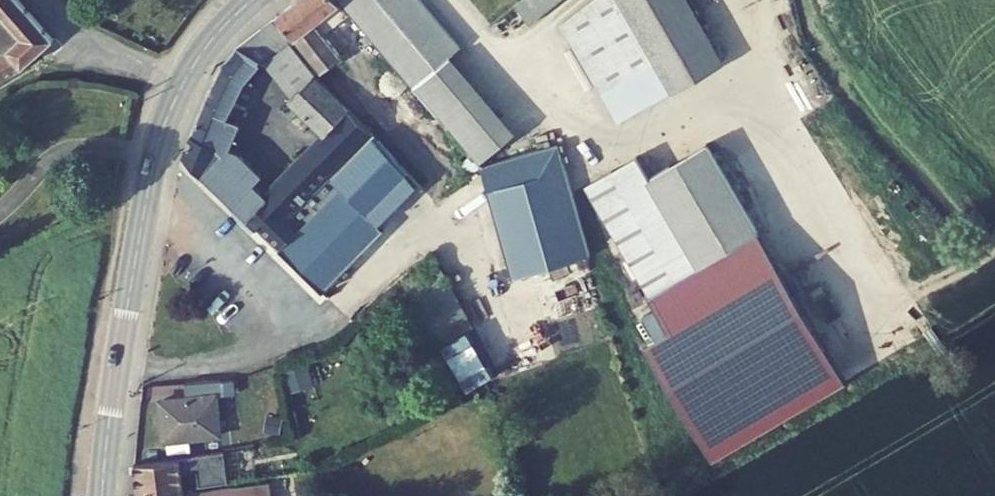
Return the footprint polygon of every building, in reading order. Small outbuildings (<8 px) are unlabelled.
[(9,49),(27,71),(31,69),(46,57),(2,0),(0,0),(0,37),(9,49)] [(350,12),(340,0),(301,0),(279,18),(323,72),(346,53),(328,30),(350,12)] [(350,12),(368,34),(374,41),(413,89),(454,55),(462,49),(422,0),(340,0),(350,12)] [(556,19),(610,118),(713,62),(679,0),(578,0),(556,19)] [(374,41),(368,34),(360,40),(366,47),(374,41)] [(277,66),(259,45),(239,66),(257,80),(261,78),(277,66)] [(0,56),(0,62),(14,81),(27,71),(9,49),(0,56)] [(454,55),(413,89),(476,165),(517,132),(454,55)] [(277,66),(261,78),(293,104),(315,89),(288,58),(277,66)] [(14,81),(0,62),(0,92),(14,81)] [(257,80),(239,66),(223,83),(245,97),(257,80)] [(245,97),(223,83),(209,106),(193,135),(179,172),(284,285),(306,264),(222,175),(238,134),(226,127),(245,97)] [(329,138),(343,123),(315,89),(293,104),(289,106),(329,138)] [(299,219),(365,145),(366,144),(343,123),(329,138),(275,197),(299,219)] [(365,145),(299,219),(329,246),(395,173),(365,145)] [(576,182),(638,294),(748,233),(699,145),(640,177),(628,154),(576,182)] [(590,254),(557,146),(483,168),(516,276),(590,254)] [(168,427),(219,424),(218,402),(223,401),(222,386),(191,387),(191,401),(167,402),(168,427)] [(219,424),(168,427),(169,443),(171,443),(172,456),(203,455),(203,441),(220,440),(219,424)] [(235,457),(136,465),(138,494),(183,491),(181,474),(236,470),(235,457)]
